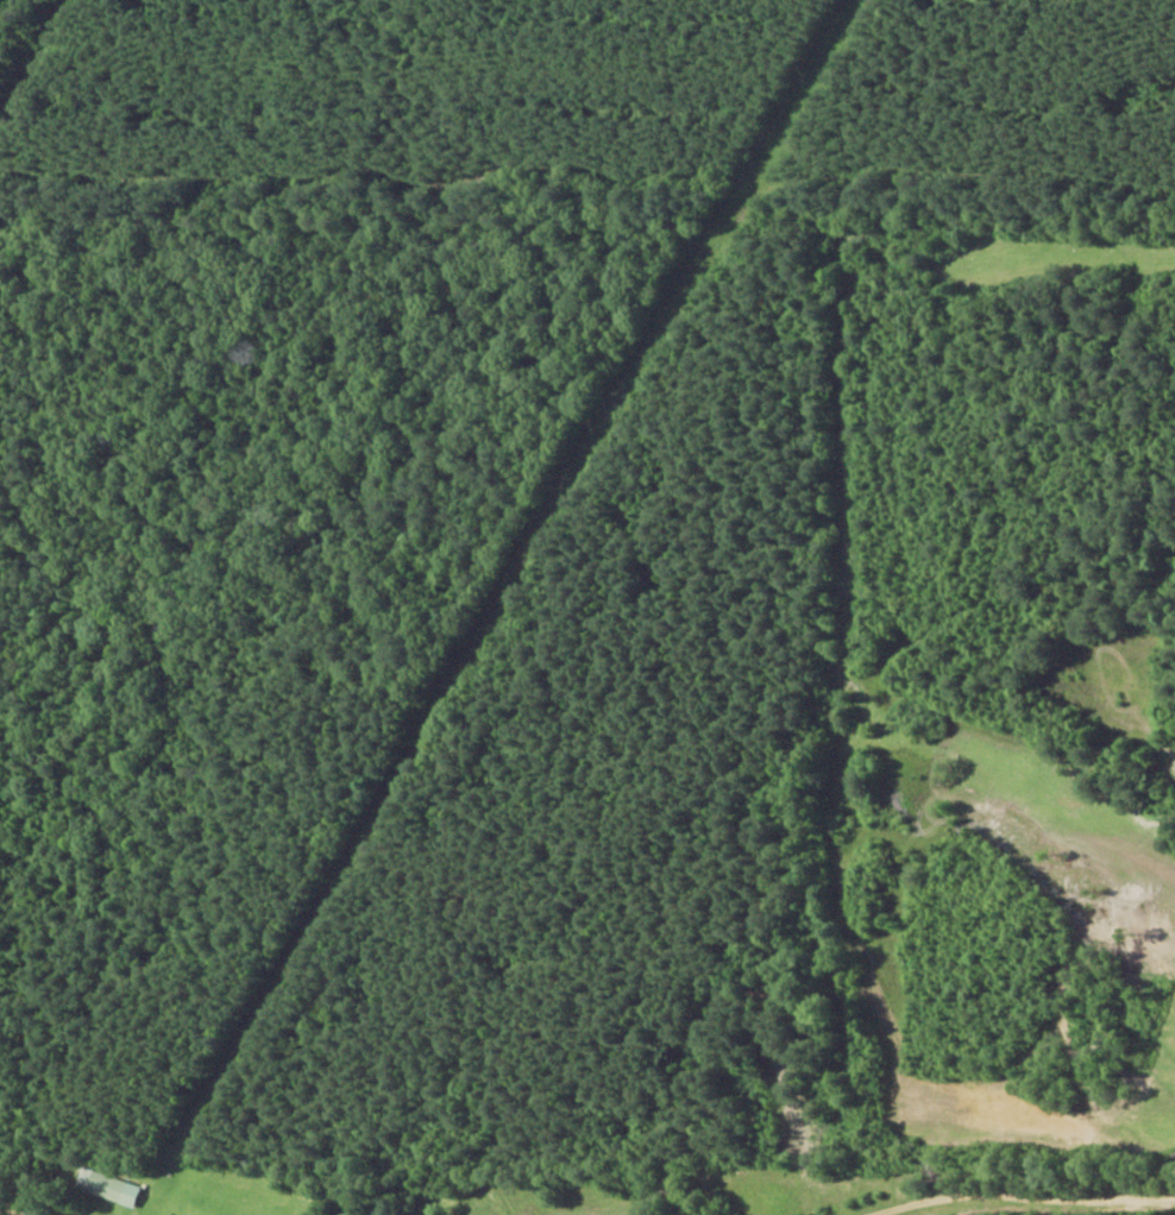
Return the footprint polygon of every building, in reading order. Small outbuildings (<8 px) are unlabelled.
[(135,1207),(143,1186),(97,1170),(90,1192),(135,1207)]
